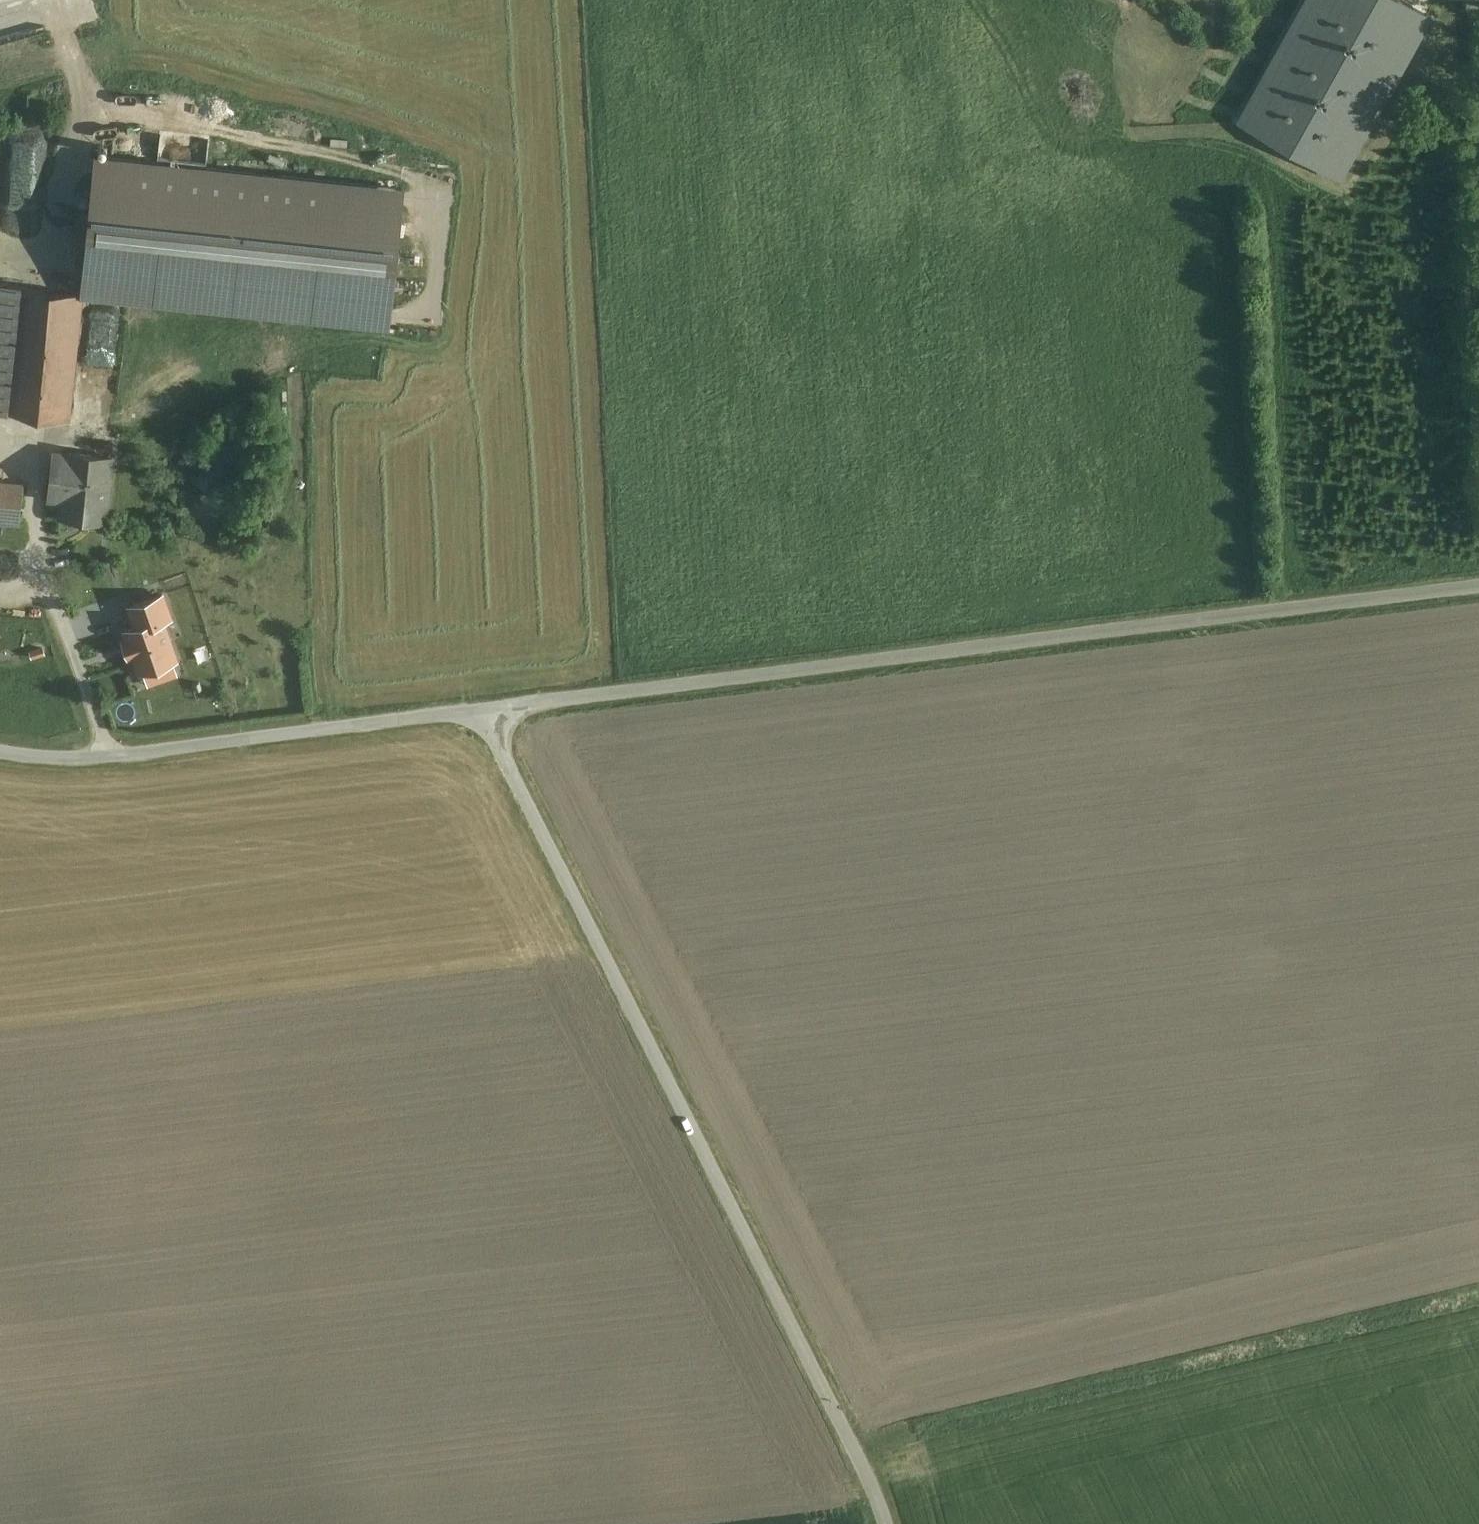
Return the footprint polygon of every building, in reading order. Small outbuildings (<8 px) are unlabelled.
[(1430,18),(1397,0),(1303,0),(1237,121),(1343,178),(1430,18)] [(408,327),(422,183),(106,152),(99,213),(91,295),(408,327)] [(9,197),(10,215),(41,214),(40,196),(9,197)] [(20,275),(8,401),(73,407),(85,282),(20,275)] [(67,454),(53,453),(48,497),(62,499),(60,517),(105,522),(112,456),(67,451),(67,454)] [(17,473),(0,472),(0,502),(16,503),(17,473)] [(161,619),(128,630),(127,630),(126,631),(126,632),(127,632),(129,639),(125,640),(123,641),(124,642),(128,655),(128,656),(129,657),(134,655),(140,670),(139,670),(140,672),(142,671),(175,660),(174,658),(161,619)]
